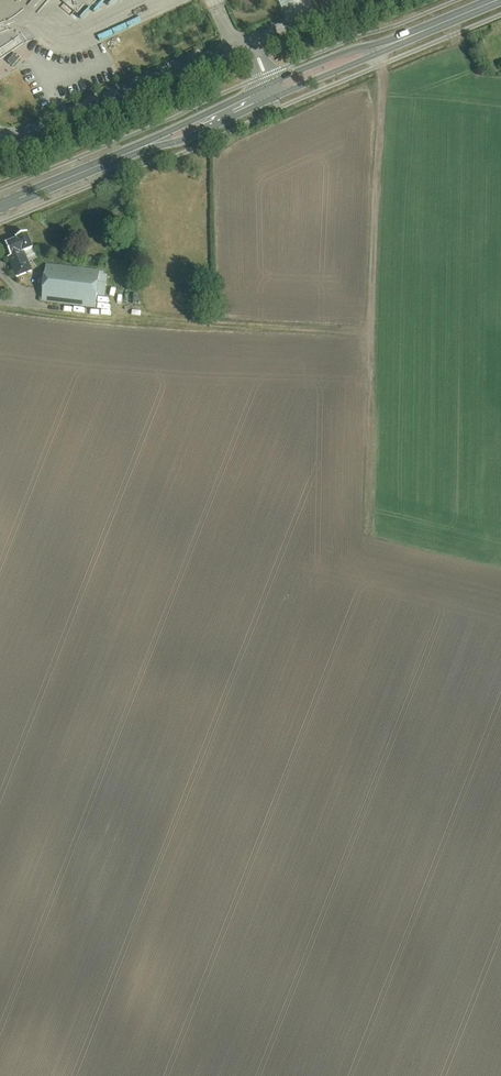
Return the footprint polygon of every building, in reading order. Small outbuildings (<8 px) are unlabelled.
[(10,63),(14,67),(21,59),(17,56),(10,63)] [(17,240),(6,244),(11,257),(8,258),(16,278),(31,272),(28,263),(37,259),(27,234),(24,233),(19,235),(17,238),(17,240)] [(95,308),(100,272),(46,265),(41,302),(95,308)]
